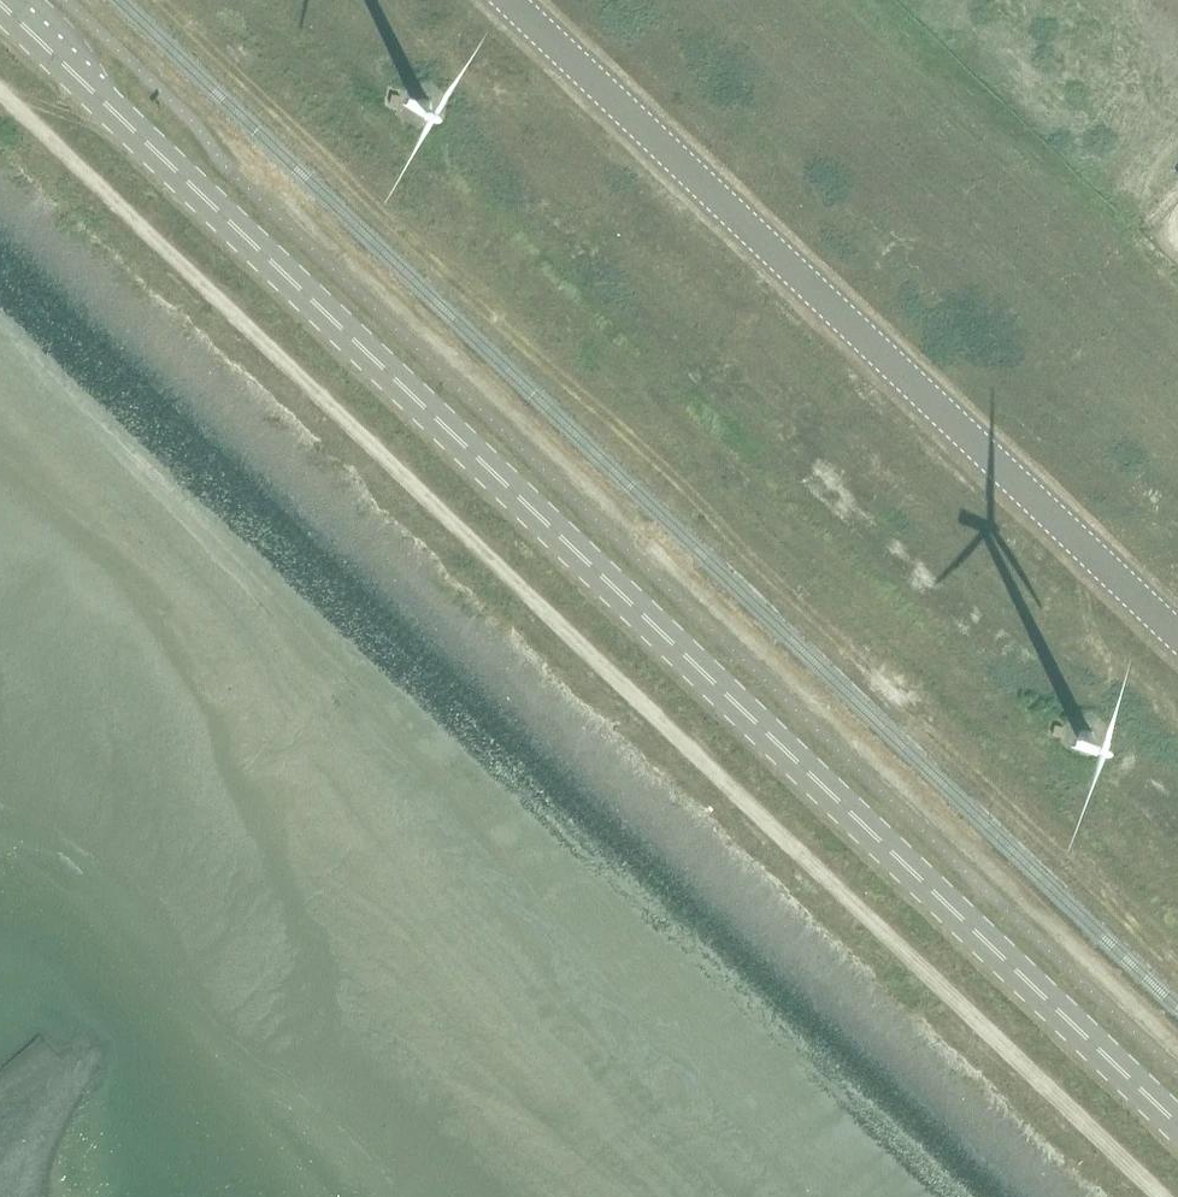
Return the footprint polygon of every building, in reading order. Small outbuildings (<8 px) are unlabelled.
[(414,105),(414,107),(414,108),(414,110),(415,111),(416,112),(417,114),(421,116),(425,116),(429,113),(432,109),(431,105),(429,101),(425,98),(420,99),(419,99),(418,100),(416,101),(415,102),(415,104),(414,105)] [(1076,735),(1076,737),(1076,739),(1076,740),(1077,742),(1078,743),(1079,744),(1083,746),(1087,746),(1091,744),(1094,740),(1094,735),(1091,731),(1087,729),(1082,729),(1081,729),(1080,730),(1078,731),(1078,733),(1077,734),(1076,735)]
